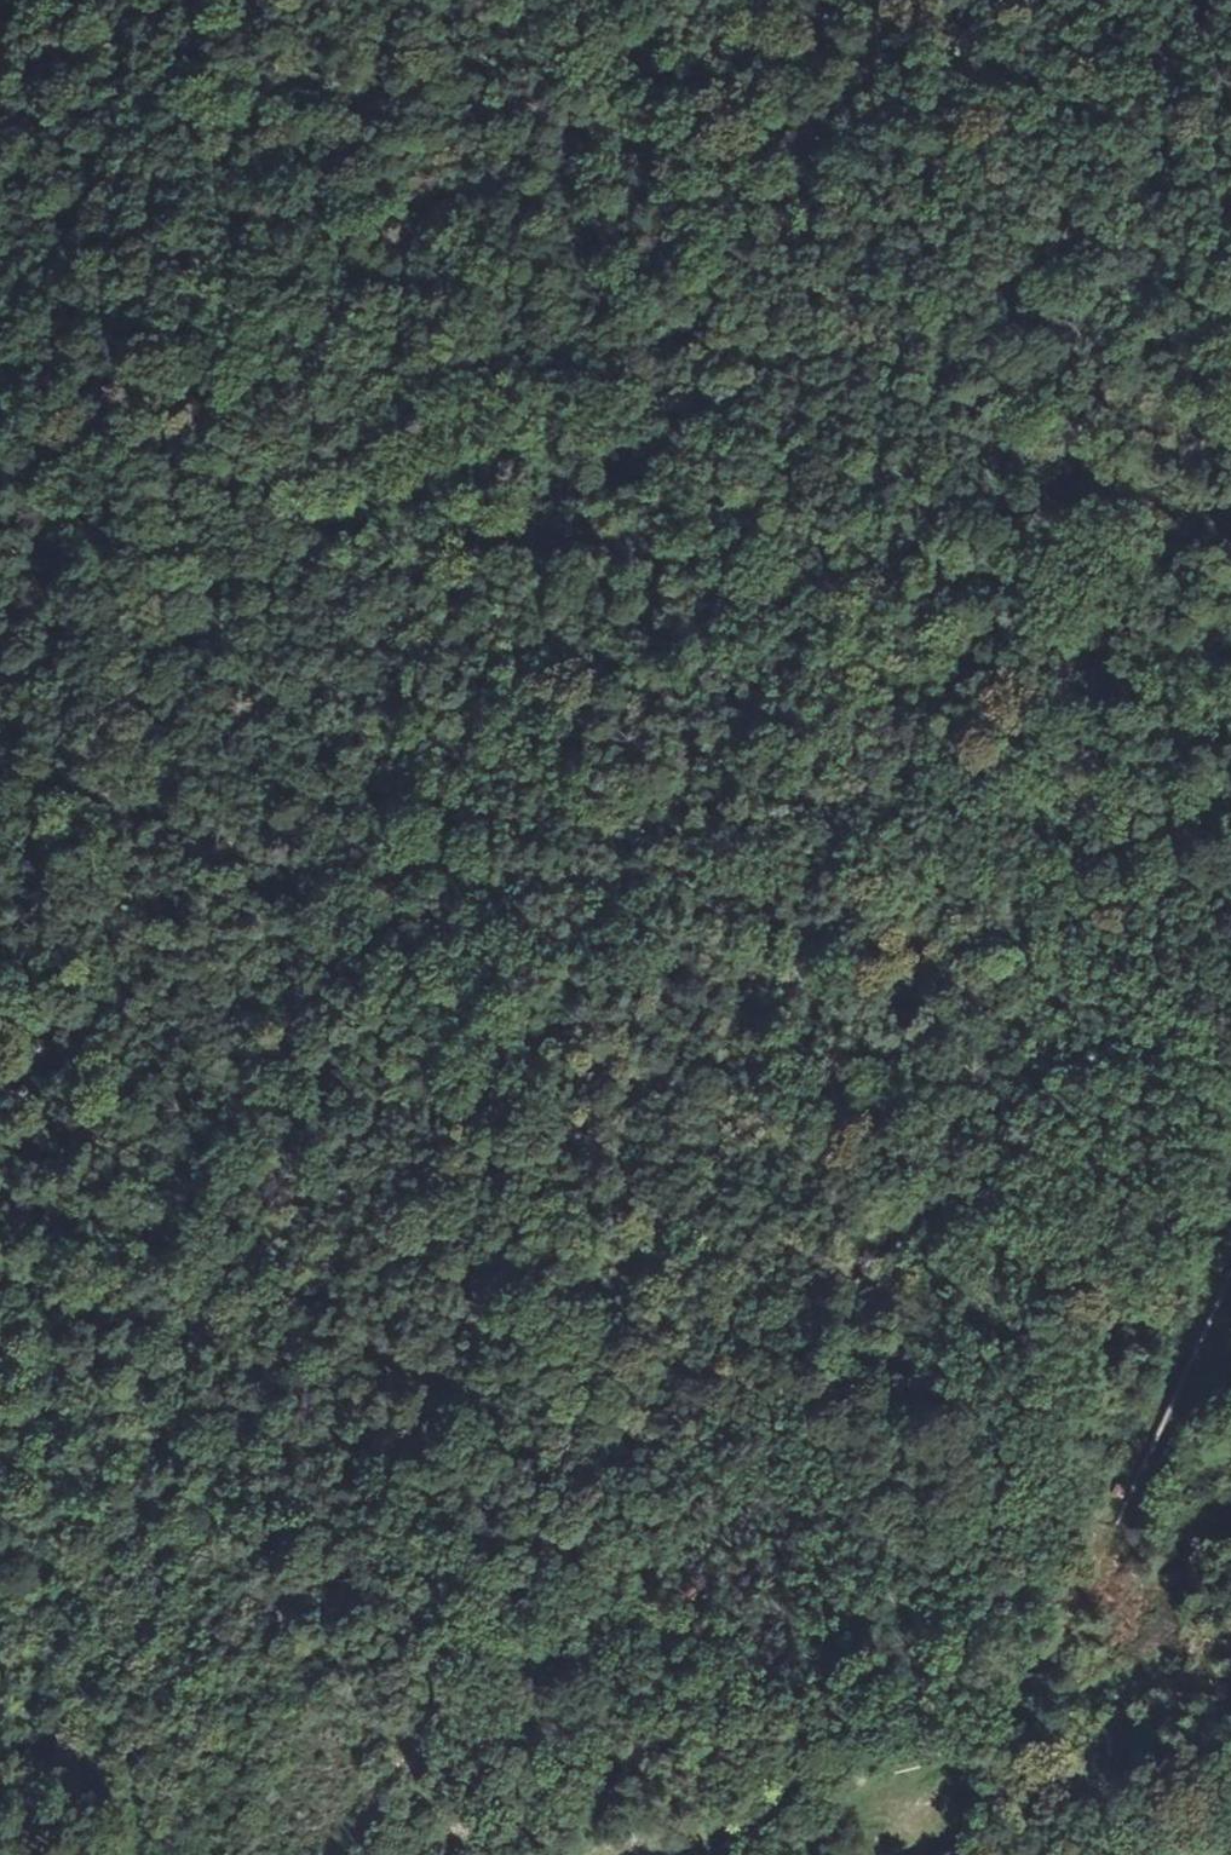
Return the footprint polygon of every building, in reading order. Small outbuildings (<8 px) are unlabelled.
[(1135,1496),(1125,1491),(1121,1500),(1131,1504),(1135,1496)]
